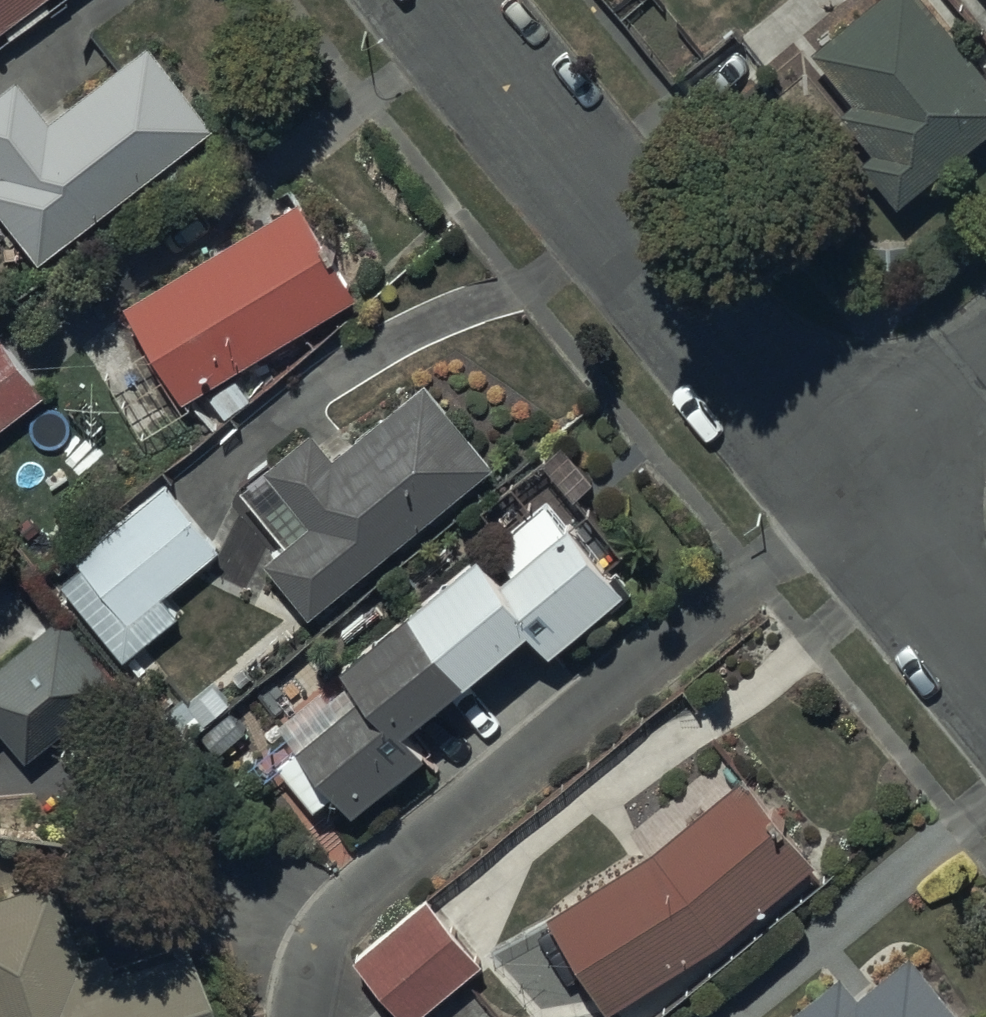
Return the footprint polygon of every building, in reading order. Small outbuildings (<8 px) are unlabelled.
[(54,0),(0,0),(0,39),(54,0)] [(928,0),(869,0),(813,45),(852,93),(838,105),(872,146),(860,156),(898,202),(985,130),(985,70),(928,0)] [(44,268),(218,135),(153,50),(57,124),(26,83),(0,103),(0,173),(6,180),(0,185),(0,211),(44,268)] [(354,283),(296,187),(121,293),(147,336),(132,344),(125,331),(108,342),(116,355),(102,363),(140,427),(188,399),(181,388),(354,283)] [(41,383),(0,329),(0,414),(41,383)] [(262,552),(305,604),(489,451),(422,370),(333,444),(312,419),(240,479),(285,533),(262,552)] [(486,507),(502,526),(492,534),(510,556),(497,566),(474,539),(337,651),(362,681),(277,751),(313,795),(331,780),(348,801),(419,743),(397,717),(525,612),(547,639),(620,579),(547,490),(544,492),(528,473),(486,507)] [(220,548),(162,478),(72,553),(80,562),(58,581),(123,659),(179,612),(164,594),(220,548)] [(28,752),(117,679),(61,610),(0,660),(0,718),(28,752)] [(546,909),(606,1003),(720,933),(811,856),(744,772),(736,779),(721,760),(637,826),(652,844),(546,909)] [(0,883),(0,1016),(201,1016),(174,933),(98,958),(93,940),(72,946),(47,868),(0,883)] [(348,951),(404,1016),(406,1016),(478,958),(421,890),(348,951)] [(772,1016),(964,1016),(907,945),(855,986),(839,965),(772,1016)]
